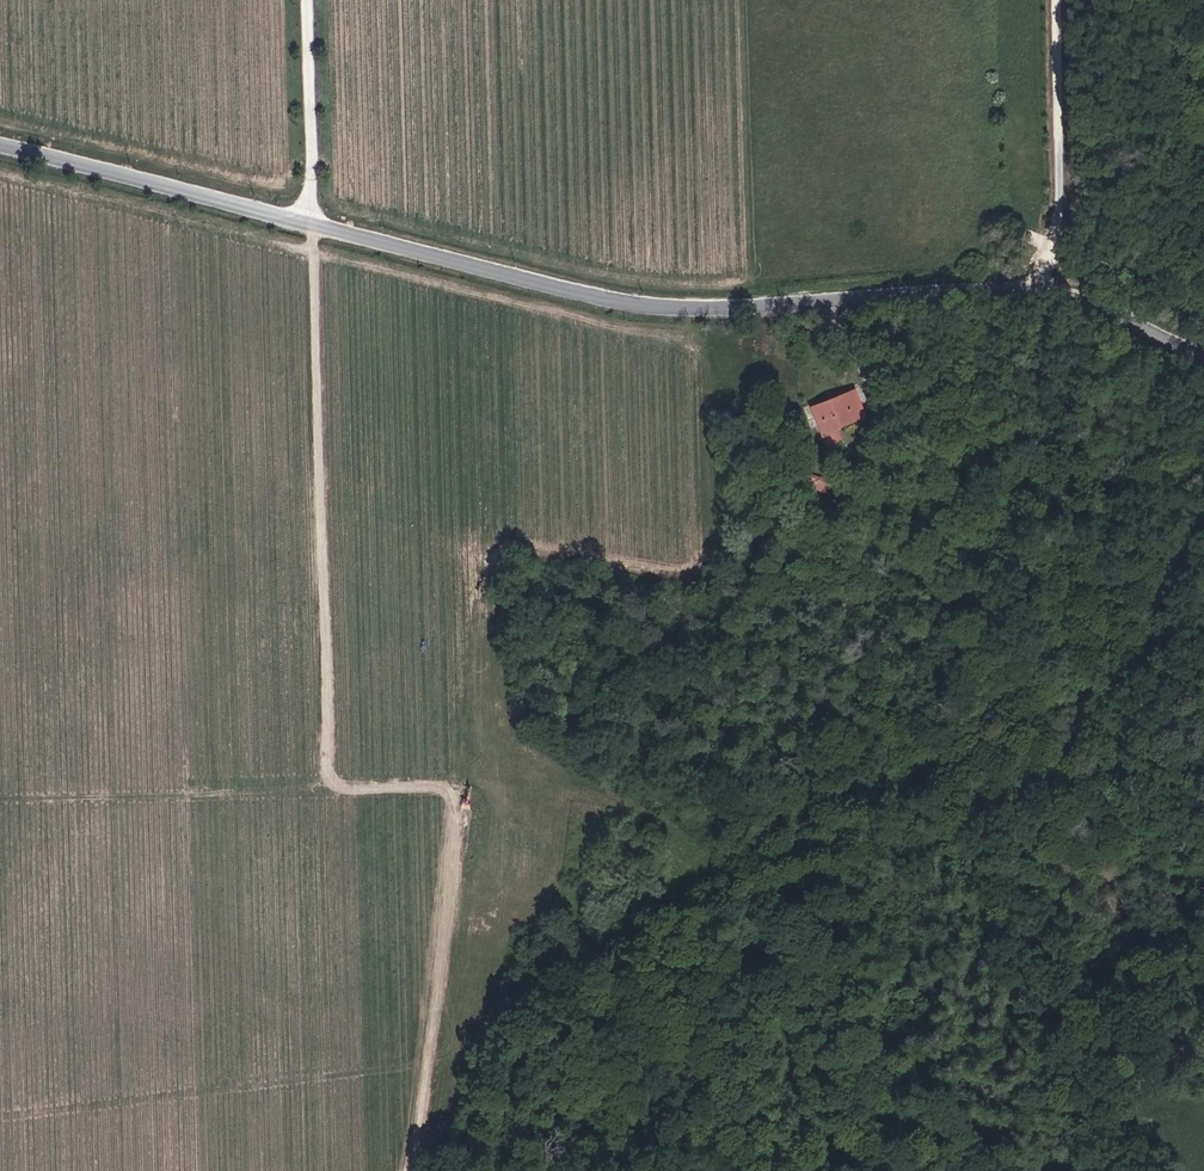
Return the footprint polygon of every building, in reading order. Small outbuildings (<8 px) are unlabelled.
[(852,400),(809,417),(827,459),(838,455),(831,436),(862,423),(852,400)] [(806,480),(801,493),(829,502),(833,490),(806,480)]
